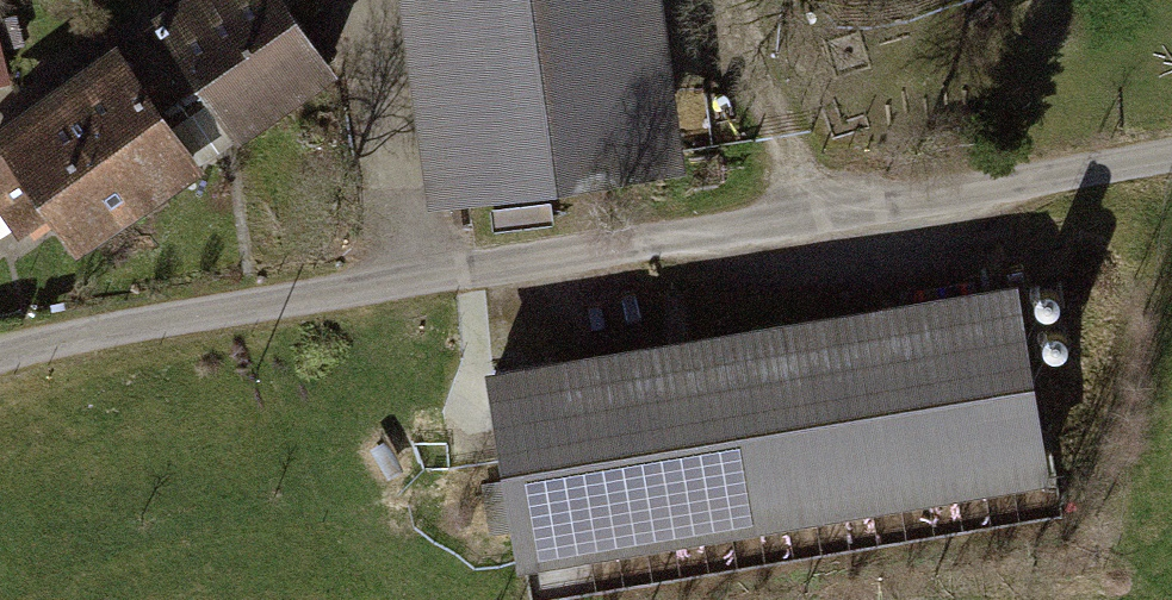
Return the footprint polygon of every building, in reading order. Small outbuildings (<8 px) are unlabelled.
[(164,30),(257,155),(342,93),(273,0),(204,0),(164,30)] [(451,195),(641,166),(618,13),(675,5),(674,0),(422,0),(451,195)] [(164,30),(79,92),(172,217),(257,155),(164,30)] [(0,150),(0,163),(87,280),(172,217),(79,92),(0,150)] [(1024,284),(492,370),(525,572),(1057,486),(1024,284)]
